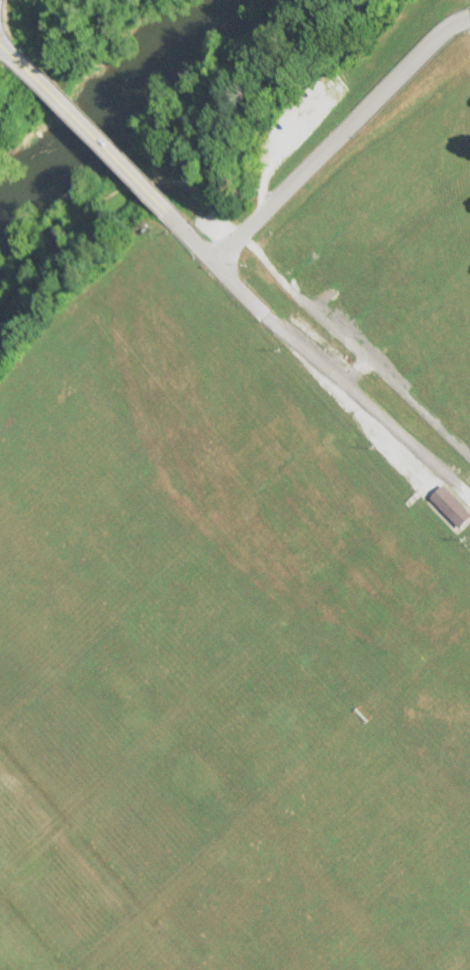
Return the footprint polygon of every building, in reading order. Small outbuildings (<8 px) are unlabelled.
[(440,484),(466,511),(469,514),(456,527),(453,524),(451,522),(427,497),(440,484)]
